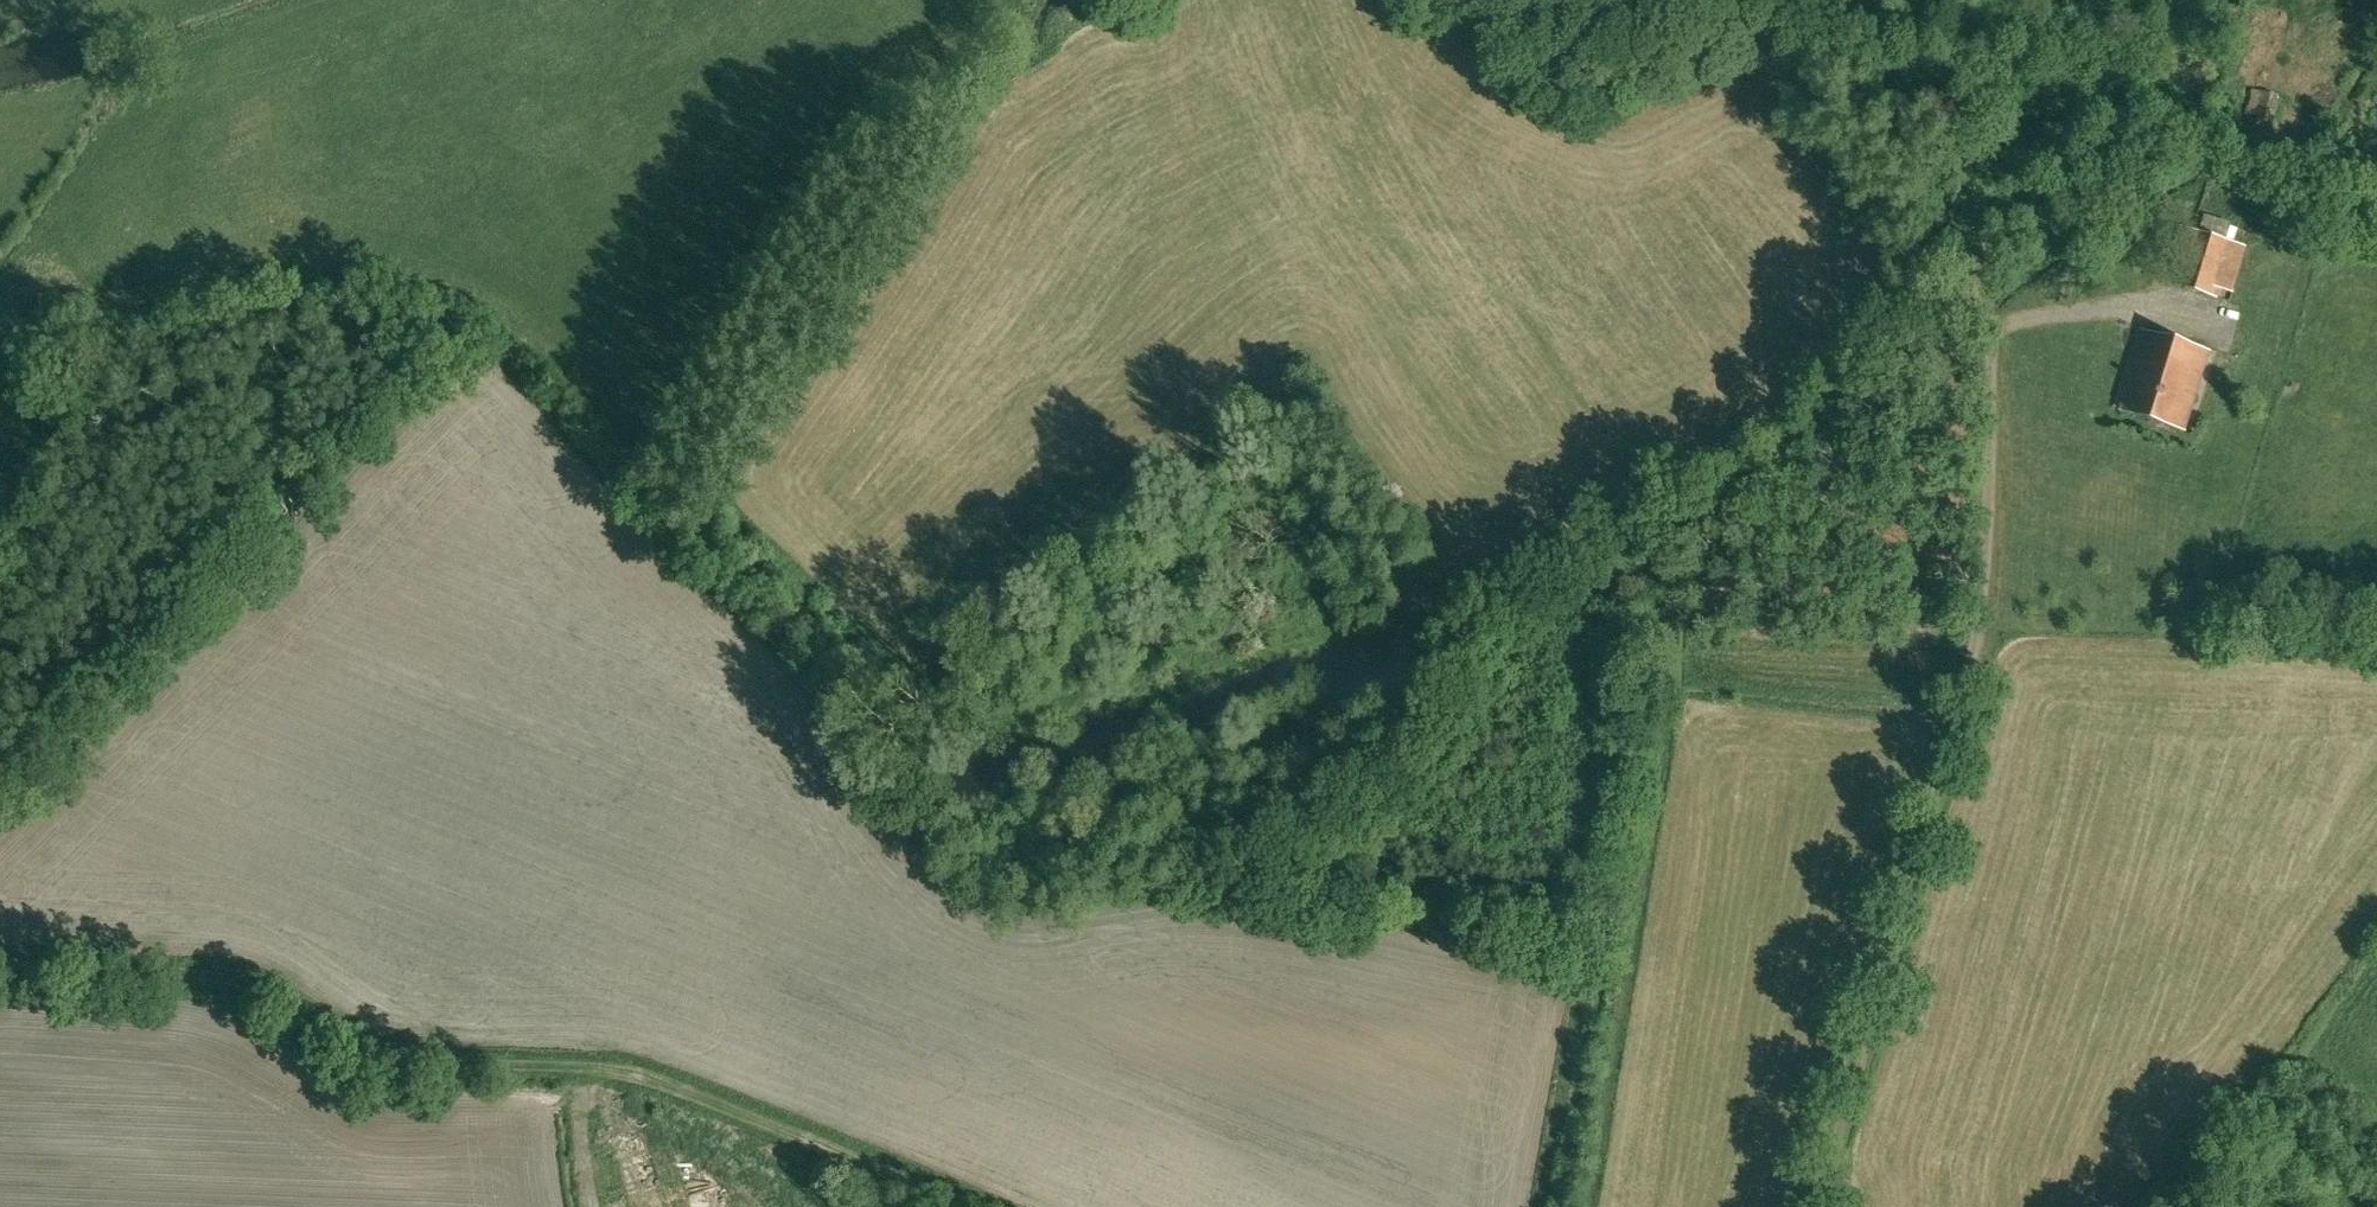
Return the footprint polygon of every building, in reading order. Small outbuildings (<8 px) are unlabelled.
[(2290,96),(2266,92),(2262,112),(2287,117),(2290,96)] [(2231,289),(2245,245),(2180,225),(2169,260),(2183,265),(2177,285),(2216,297),(2219,285),(2231,289)] [(2184,428),(2207,352),(2146,333),(2122,409),(2184,428)]
